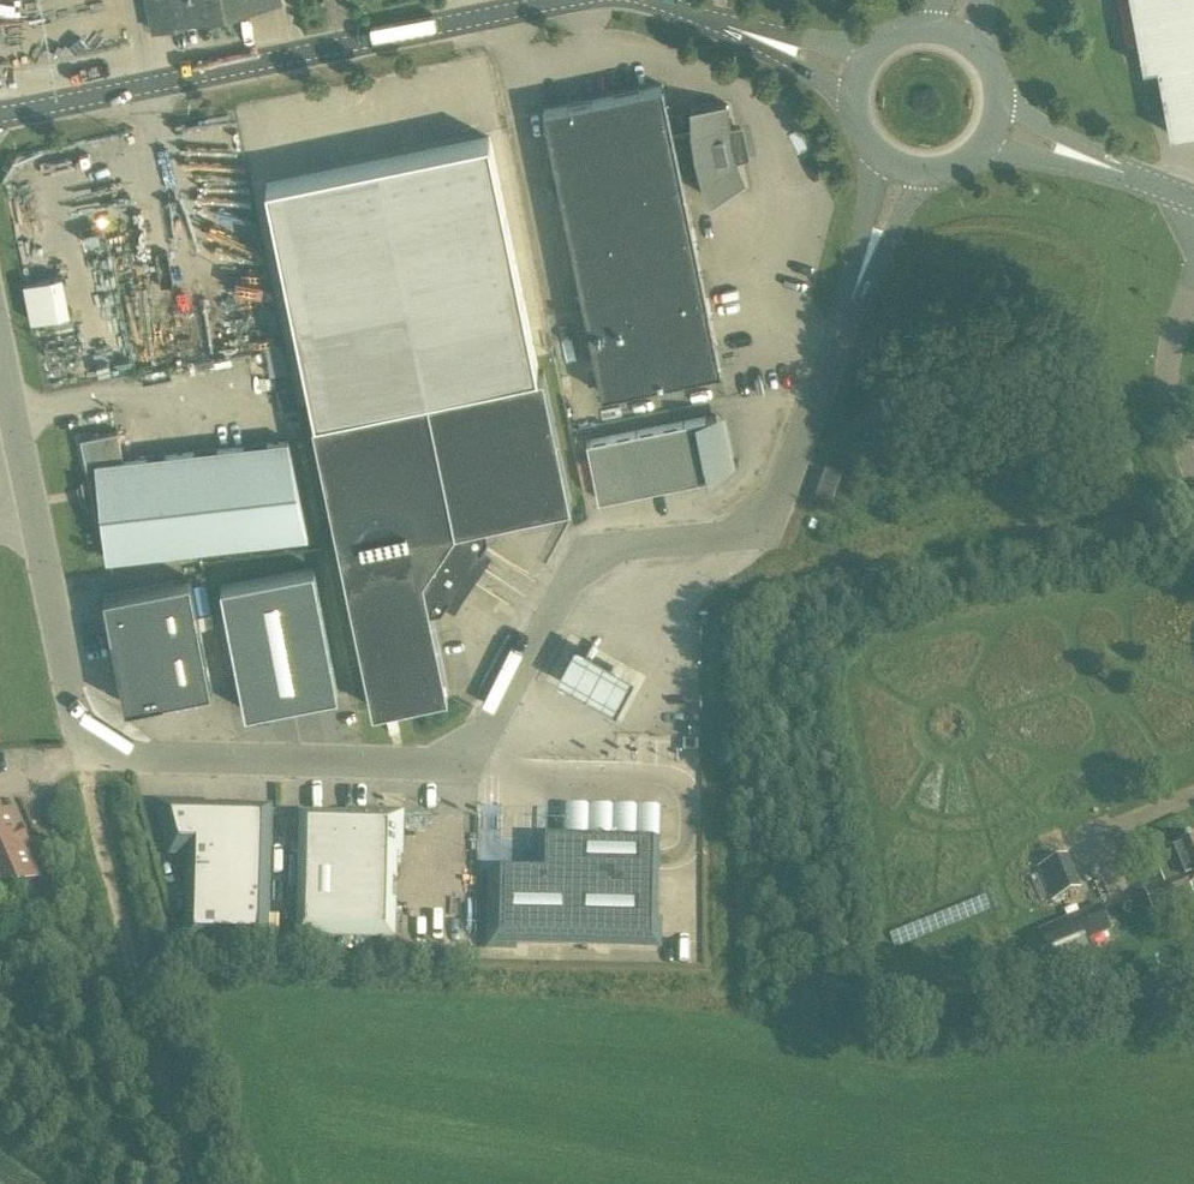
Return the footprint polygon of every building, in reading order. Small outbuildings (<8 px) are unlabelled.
[(150,0),(147,1),(152,30),(197,21),(196,16),(219,11),(274,0),(150,0)] [(1141,65),(1158,62),(1167,110),(1172,134),(1193,130),(1193,0),(1130,0),(1141,65)] [(681,172),(672,132),(663,84),(542,109),(568,233),(688,209),(681,172)] [(672,132),(681,172),(700,168),(711,199),(744,184),(735,161),(743,159),(737,127),(728,128),(727,104),(691,103),(692,128),(672,132)] [(493,136),(267,183),(317,419),(314,419),(375,708),(450,692),(432,605),(443,603),(457,581),(461,574),(466,566),(476,551),(481,544),(490,530),(488,520),(572,502),(545,371),(542,372),(493,136)] [(587,322),(707,300),(688,209),(568,233),(587,322)] [(24,281),(31,320),(70,314),(63,274),(24,281)] [(707,300),(587,322),(601,394),(722,369),(707,300)] [(54,331),(74,326),(72,313),(52,318),(54,331)] [(600,499),(719,475),(716,461),(726,459),(717,415),(588,440),(600,499)] [(124,459),(118,431),(81,439),(92,488),(93,493),(94,499),(99,521),(105,520),(109,559),(201,548),(309,535),(289,440),(124,459)] [(833,504),(843,476),(827,470),(816,498),(833,504)] [(247,711),(339,693),(315,567),(222,585),(247,711)] [(191,578),(106,595),(127,705),(213,688),(191,578)] [(605,657),(576,642),(557,679),(585,694),(614,709),(633,672),(605,657)] [(269,937),(272,814),(205,812),(206,806),(165,805),(159,813),(171,855),(189,855),(188,935),(269,937)] [(666,813),(570,811),(569,844),(665,846),(666,813)] [(11,812),(0,817),(0,896),(41,879),(26,845),(29,843),(23,828),(19,830),(11,812)] [(402,854),(403,813),(350,812),(350,815),(301,814),(298,938),(397,941),(397,902),(393,902),(393,882),(398,882),(399,853),(402,854)] [(660,860),(660,842),(540,839),(540,855),(539,872),(491,871),(490,943),(658,947),(660,860)] [(1174,848),(1185,874),(1141,893),(1148,909),(1161,903),(1164,910),(1193,898),(1193,840),(1174,848)] [(1065,858),(1037,869),(1038,871),(1039,872),(1043,883),(1071,871),(1065,858)] [(1094,958),(1086,939),(1110,930),(1100,904),(1038,929),(1049,956),(1055,953),(1062,971),(1094,958)]
